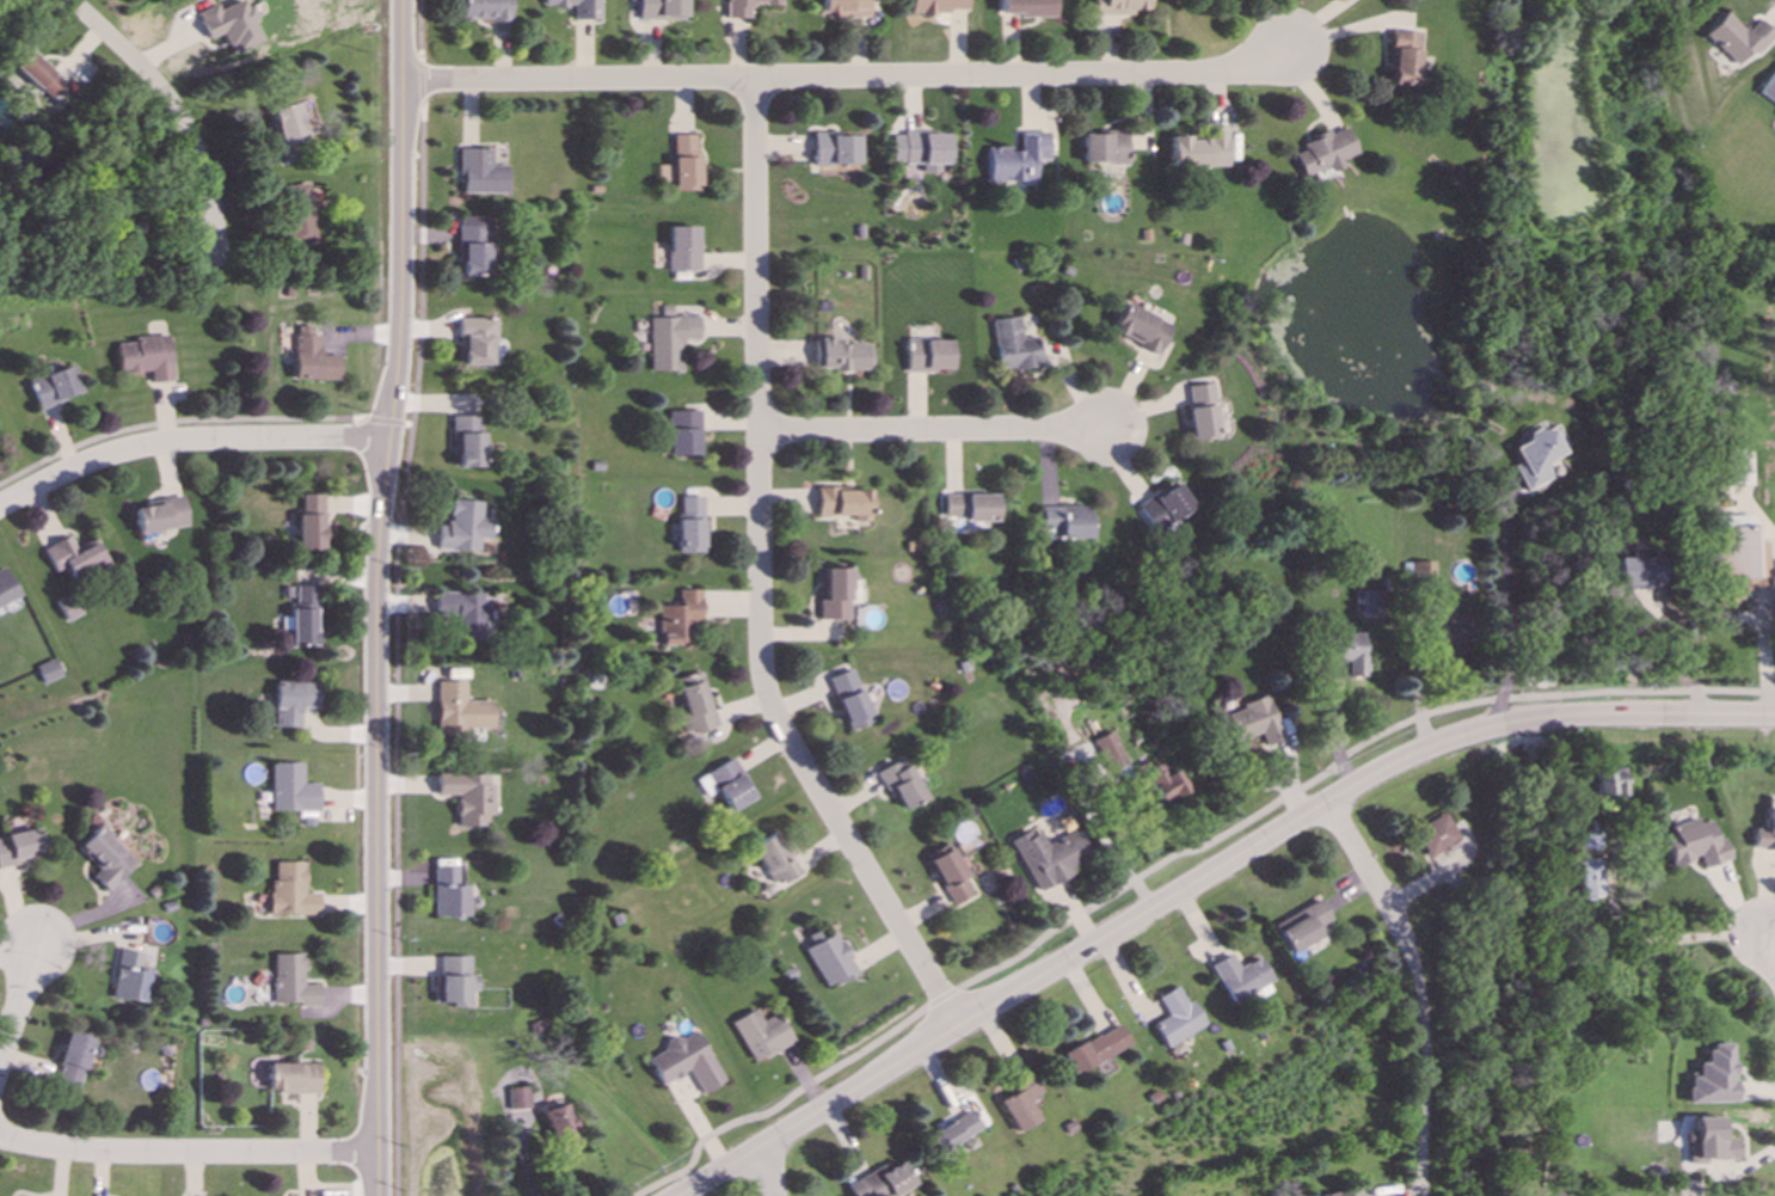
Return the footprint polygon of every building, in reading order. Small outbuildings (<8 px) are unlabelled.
[(243,0),(239,0),(217,10),(214,4),(194,13),(207,40),(221,33),(231,55),(262,41),(243,0)] [(459,20),(509,20),(509,0),(458,0),(459,20)] [(543,7),(573,7),(573,20),(600,19),(599,0),(543,0),(543,7)] [(685,19),(685,0),(640,0),(639,18),(685,19)] [(749,6),(781,5),(780,0),(727,0),(727,19),(750,18),(749,6)] [(822,15),(867,16),(867,0),(822,0),(822,15)] [(911,14),(967,13),(967,0),(911,0),(911,14)] [(1051,0),(1000,0),(1001,17),(1051,16),(1051,0)] [(1146,0),(1094,0),(1094,15),(1133,14),(1133,11),(1146,11),(1146,0)] [(1754,55),(1773,35),(1757,20),(1745,32),(1725,12),(1703,35),(1735,65),(1749,50),(1754,55)] [(1417,33),(1389,32),(1388,83),(1416,84),(1417,33)] [(12,66),(47,100),(62,84),(26,51),(12,66)] [(1774,105),(1774,66),(1757,93),(1774,105)] [(305,139),(294,103),(270,110),(280,146),(305,139)] [(1301,177),(1326,167),(1328,173),(1342,167),(1339,160),(1355,154),(1344,128),(1328,134),(1326,131),(1298,142),(1302,151),(1292,155),(1301,177)] [(1226,167),(1226,131),(1213,131),(1214,138),(1169,138),(1169,168),(1226,167)] [(947,132),(903,133),(903,136),(891,136),(892,164),(922,163),(922,173),(939,173),(938,164),(948,164),(947,132)] [(1082,164),(1127,163),(1126,132),(1081,133),(1082,164)] [(859,165),(858,133),(813,134),(814,166),(859,165)] [(987,182),(1034,181),(1034,162),(1047,162),(1047,133),(1019,133),(1020,148),(987,148),(987,182)] [(697,134),(672,135),(674,191),(698,191),(697,134)] [(458,149),(459,193),(506,192),(506,166),(491,166),(490,148),(458,149)] [(317,244),(307,183),(279,187),(289,249),(317,244)] [(457,275),(487,275),(488,268),(498,268),(498,241),(488,241),(489,217),(458,216),(457,275)] [(668,227),(668,271),(699,271),(698,227),(668,227)] [(1157,355),(1171,326),(1123,303),(1109,331),(1157,355)] [(651,317),(651,371),(682,371),(682,340),(699,340),(699,317),(651,317)] [(1040,366),(1037,336),(1021,339),(1019,317),(992,320),(999,371),(1040,366)] [(490,365),(490,334),(495,334),(495,319),(459,318),(459,365),(490,365)] [(338,380),(338,355),(319,355),(319,335),(312,335),(312,327),(294,327),(293,380),(338,380)] [(171,381),(168,337),(115,341),(118,374),(149,372),(150,383),(171,381)] [(869,370),(870,344),(841,344),(841,338),(815,338),(815,370),(869,370)] [(906,372),(950,371),(950,339),(905,340),(906,372)] [(27,381),(38,410),(80,394),(70,365),(27,381)] [(1217,439),(1210,383),(1184,387),(1192,442),(1217,439)] [(668,455),(699,455),(699,411),(669,411),(668,455)] [(457,468),(483,467),(482,415),(451,416),(452,456),(457,456),(457,468)] [(1509,446),(1518,463),(1512,466),(1525,493),(1549,481),(1541,464),(1561,454),(1547,427),(1509,446)] [(1191,507),(1173,481),(1136,507),(1154,533),(1191,507)] [(853,516),(853,522),(868,522),(868,488),(816,488),(816,517),(853,516)] [(323,495),(299,494),(298,550),(323,550),(323,495)] [(961,522),(995,522),(994,494),(942,495),(943,518),(961,517),(961,522)] [(132,506),(137,535),(186,526),(181,497),(132,506)] [(702,497),(677,497),(678,553),(703,553),(702,497)] [(437,550),(478,551),(479,539),(489,540),(490,518),(481,518),(482,501),(447,500),(447,527),(437,527),(437,550)] [(1089,506),(1039,507),(1039,530),(1050,530),(1051,539),(1089,539),(1089,506)] [(1717,603),(1741,602),(1741,579),(1755,579),(1755,587),(1768,587),(1766,543),(1756,543),(1755,515),(1714,516),(1717,603)] [(106,567),(95,540),(73,548),(69,537),(42,548),(52,573),(65,568),(70,581),(106,567)] [(1616,586),(1660,587),(1661,559),(1616,558),(1616,586)] [(1433,561),(1411,562),(1412,590),(1433,590),(1433,561)] [(15,596),(2,568),(0,569),(0,604),(15,596)] [(848,619),(847,568),(823,569),(824,601),(818,601),(818,620),(848,619)] [(317,586),(295,586),(296,605),(289,605),(290,646),(318,646),(317,586)] [(659,606),(658,645),(684,645),(684,623),(699,623),(700,590),(679,590),(678,606),(659,606)] [(1353,619),(1380,619),(1379,590),(1352,591),(1353,619)] [(54,600),(64,622),(81,614),(71,592),(54,600)] [(484,643),(484,592),(435,592),(434,616),(454,616),(454,642),(484,643)] [(1438,650),(1447,649),(1448,654),(1468,654),(1467,621),(1437,622),(1438,650)] [(1362,633),(1326,634),(1327,662),(1346,662),(1347,678),(1364,677),(1362,633)] [(41,684),(60,676),(53,658),(34,666),(41,684)] [(872,721),(851,669),(827,679),(848,731),(872,721)] [(716,726),(702,672),(676,679),(685,712),(677,714),(683,735),(716,726)] [(317,683),(274,682),(273,727),(299,728),(300,708),(317,708),(317,683)] [(463,683),(437,682),(436,731),(490,732),(491,702),(463,701),(463,683)] [(1223,713),(1235,743),(1256,735),(1261,748),(1282,740),(1265,696),(1223,713)] [(1125,764),(1113,732),(1088,742),(1100,773),(1125,764)] [(696,778),(705,797),(717,791),(727,812),(755,798),(735,758),(696,778)] [(924,797),(901,758),(877,773),(900,812),(924,797)] [(1160,761),(1147,768),(1144,762),(1135,766),(1153,806),(1176,796),(1160,761)] [(1594,798),(1625,796),(1624,769),(1593,770),(1594,798)] [(491,816),(492,775),(437,774),(437,795),(457,796),(456,826),(486,827),(486,816),(491,816)] [(1751,849),(1774,851),(1774,810),(1764,809),(1763,830),(1753,829),(1751,849)] [(1429,858),(1460,842),(1444,813),(1413,829),(1429,858)] [(1729,860),(1722,838),(1714,840),(1709,820),(1697,824),(1696,820),(1661,831),(1671,867),(1698,859),(1701,868),(1729,860)] [(1575,850),(1597,850),(1598,822),(1576,822),(1575,850)] [(90,877),(105,892),(134,862),(96,825),(74,848),(97,870),(90,877)] [(1088,858),(1073,830),(1045,844),(1037,828),(1009,842),(1036,893),(1073,873),(1070,868),(1088,858)] [(30,862),(29,856),(40,854),(36,830),(0,837),(0,867),(30,862)] [(796,876),(780,833),(752,843),(768,886),(796,876)] [(952,906),(973,893),(946,844),(924,856),(952,906)] [(1577,899),(1599,899),(1599,860),(1576,860),(1577,899)] [(317,915),(317,893),(303,893),(304,862),(271,862),(270,915),(317,915)] [(465,886),(455,886),(456,867),(433,867),(432,917),(465,917),(465,886)] [(1286,953),(1332,927),(1317,900),(1271,926),(1286,953)] [(825,987),(836,980),(839,985),(858,974),(835,933),(815,944),(815,943),(803,949),(825,987)] [(145,969),(139,969),(140,952),(115,950),(111,1000),(142,1002),(145,969)] [(273,954),(272,1003),(298,1003),(298,1007),(318,1007),(318,985),(302,985),(303,954),(273,954)] [(1235,968),(1229,954),(1209,964),(1228,1004),(1257,990),(1260,995),(1272,989),(1256,958),(1235,968)] [(469,956),(440,956),(440,976),(435,976),(434,1005),(468,1005),(468,992),(477,992),(477,975),(469,975),(469,956)] [(1165,1016),(1152,1023),(1169,1057),(1182,1050),(1177,1040),(1203,1026),(1189,999),(1183,1002),(1175,987),(1155,997),(1165,1016)] [(730,1023),(754,1064),(792,1042),(776,1013),(761,1022),(754,1009),(730,1023)] [(1072,1074),(1129,1047),(1119,1025),(1061,1052),(1072,1074)] [(647,1059),(661,1086),(689,1071),(701,1094),(723,1083),(696,1029),(664,1045),(667,1049),(647,1059)] [(76,1092),(91,1040),(67,1033),(52,1084),(76,1092)] [(1733,1102),(1732,1044),(1707,1044),(1707,1063),(1696,1063),(1696,1076),(1686,1077),(1686,1103),(1733,1102)] [(316,1063),(267,1064),(268,1094),(317,1092),(316,1063)] [(1017,1133),(1038,1120),(1031,1108),(1043,1101),(1031,1079),(997,1099),(1017,1133)] [(508,1088),(510,1110),(530,1108),(528,1086),(508,1088)] [(566,1103),(541,1112),(554,1148),(563,1145),(565,1149),(570,1148),(569,1144),(579,1140),(566,1103)] [(977,1146),(970,1133),(979,1129),(971,1112),(923,1135),(934,1158),(944,1153),(948,1160),(977,1146)] [(1692,1118),(1692,1131),(1685,1131),(1686,1164),(1703,1164),(1703,1160),(1734,1159),(1734,1139),(1719,1139),(1719,1117),(1692,1118)] [(851,1195),(892,1195),(912,1185),(900,1162),(885,1170),(883,1165),(845,1185),(851,1195)]
